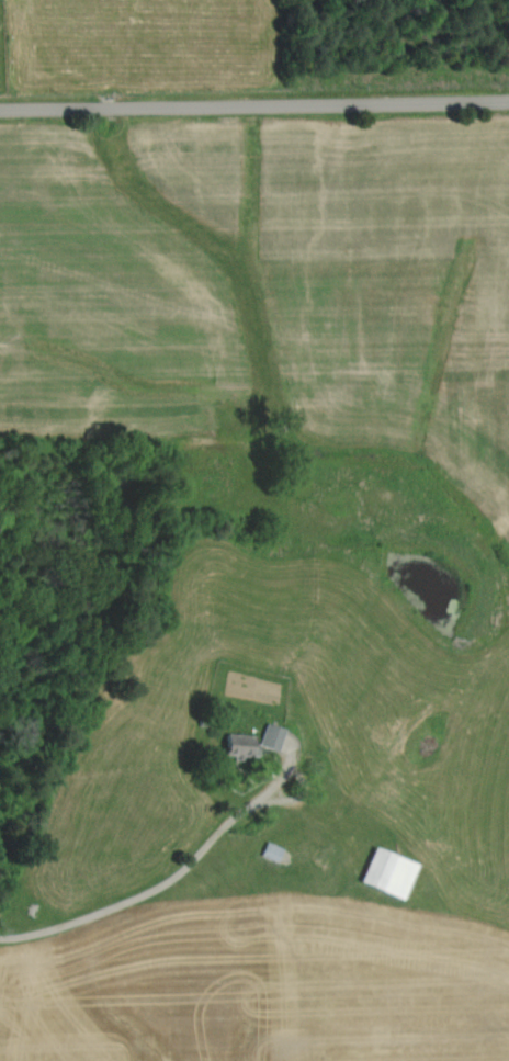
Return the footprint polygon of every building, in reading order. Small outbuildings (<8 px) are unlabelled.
[(282,728),(264,722),(256,743),(274,749),(282,728)] [(224,756),(256,757),(256,743),(250,743),(250,734),(224,734),(224,756)] [(415,862),(372,846),(359,882),(402,898),(415,862)]
